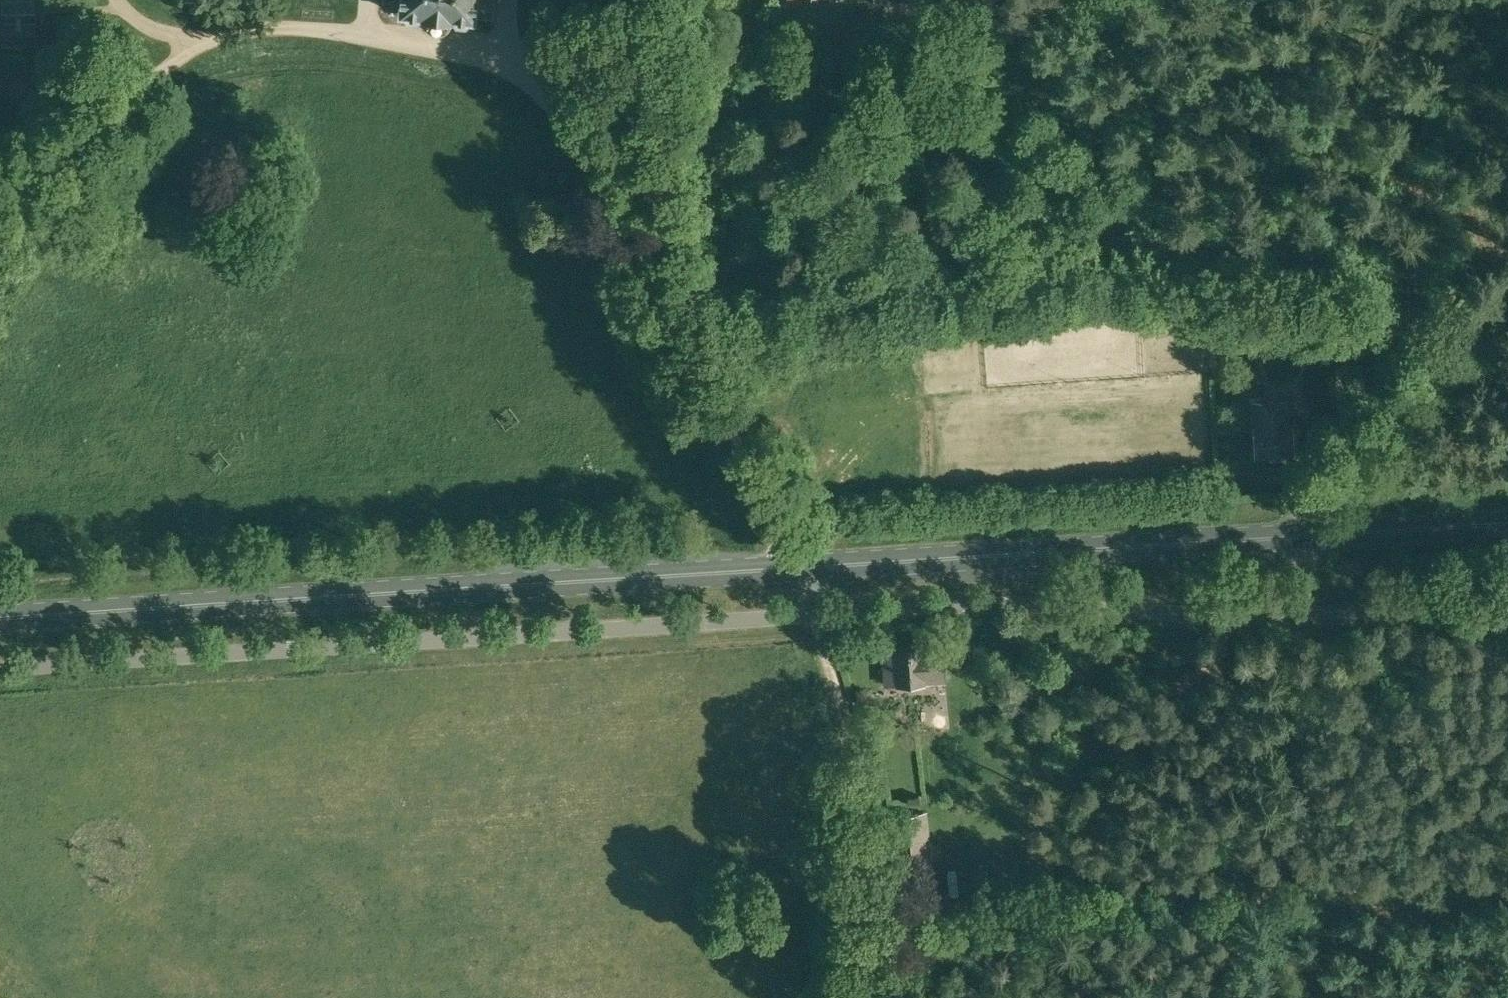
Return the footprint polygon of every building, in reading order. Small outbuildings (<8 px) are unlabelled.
[(4,43),(36,42),(36,0),(3,0),(4,43)] [(423,13),(423,19),(424,23),(425,25),(426,28),(428,29),(431,31),(434,32),(437,32),(441,32),(443,31),(446,29),(448,27),(450,24),(451,22),(452,16),(454,16),(458,20),(466,20),(470,17),(476,18),(476,12),(492,13),(493,0),(385,0),(385,5),(401,6),(400,12),(407,12),(410,16),(418,16),(421,13),(423,13)] [(1289,398),(1252,400),(1255,455),(1293,452),(1289,398)] [(928,645),(928,643),(883,646),(885,683),(945,679),(943,644),(928,645)] [(933,863),(924,811),(888,816),(896,870),(933,863)] [(990,883),(988,867),(972,869),(974,885),(990,883)]
